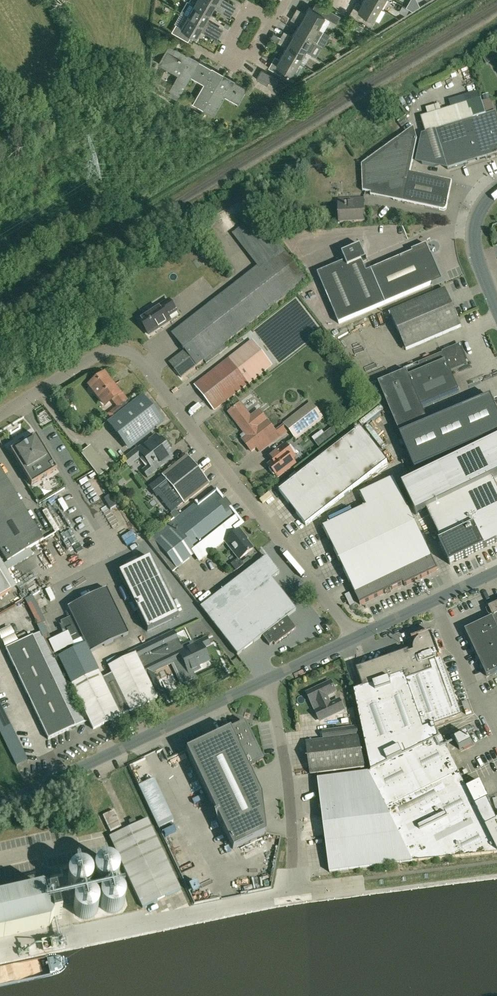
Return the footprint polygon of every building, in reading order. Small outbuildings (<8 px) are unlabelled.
[(188,0),(193,3),(193,4),(208,12),(212,7),(220,12),(223,6),(213,0),(188,0)] [(379,7),(368,0),(363,0),(361,3),(356,1),(350,13),(361,19),(365,14),(373,18),(379,7)] [(193,4),(187,15),(210,29),(214,23),(205,18),(208,12),(193,4)] [(296,7),(293,13),(323,30),(330,18),(309,6),(305,12),(296,7)] [(327,7),(323,14),(336,22),(340,15),(327,7)] [(311,38),(310,38),(317,41),(323,30),(293,13),(290,18),(299,23),(295,29),(311,38)] [(207,34),(210,29),(187,15),(180,26),(176,24),(172,31),(187,40),(191,33),(195,35),(199,29),(207,34)] [(304,49),(310,38),(311,38),(295,29),(292,35),(283,30),(280,35),(304,49)] [(285,46),(282,52),(297,61),(304,49),(280,35),(277,41),(285,46)] [(170,90),(178,95),(198,60),(175,47),(174,48),(168,44),(164,50),(166,51),(159,63),(172,70),(175,66),(182,70),(170,90)] [(290,72),(297,61),(282,52),(278,58),(274,55),(267,67),(279,74),(283,68),(290,72)] [(192,103),(202,109),(222,74),(198,60),(178,95),(179,95),(191,74),(205,82),(192,103)] [(268,81),(275,85),(278,80),(279,79),(261,69),(256,79),(267,84),(268,81)] [(238,101),(246,88),(222,74),(202,109),(212,114),(224,93),(238,101)] [(274,89),(280,93),(285,84),(282,83),(279,81),(274,89)] [(496,154),(496,114),(496,111),(486,114),(481,98),(441,111),(439,105),(426,109),(428,115),(421,117),(426,134),(422,135),(416,163),(447,169),(496,154)] [(445,211),(452,181),(410,172),(417,139),(414,128),(414,127),(361,164),(362,191),(371,192),(370,195),(445,211)] [(339,222),(364,221),(363,199),(338,200),(339,222)] [(257,215),(232,234),(258,268),(173,334),(186,351),(196,366),(307,281),(257,215)] [(340,324),(442,280),(427,245),(412,251),(413,253),(367,273),(362,262),(367,260),(363,251),(358,253),(356,248),(342,254),(346,262),(318,274),(340,324)] [(406,350),(461,326),(446,290),(390,313),(406,350)] [(169,317),(177,311),(170,300),(140,320),(149,335),(171,320),(169,317)] [(214,410),(248,384),(264,371),(260,366),(266,361),(260,353),(254,357),(246,347),(195,386),(214,410)] [(428,424),(421,407),(459,391),(450,370),(463,365),(465,360),(460,347),(443,354),(443,353),(419,364),(420,366),(379,383),(401,436),(428,424)] [(186,351),(170,363),(181,378),(196,366),(186,351)] [(97,395),(104,404),(111,398),(119,407),(110,414),(113,420),(109,423),(127,447),(160,422),(141,398),(130,407),(125,400),(114,385),(112,387),(104,377),(91,387),(91,391),(94,393),(97,395)] [(428,424),(401,436),(416,471),(496,437),(496,412),(491,397),(428,424)] [(279,436),(267,421),(259,410),(250,417),(240,403),(228,413),(247,436),(242,440),(251,452),(269,438),(272,441),(279,436)] [(311,404),(285,424),(296,438),(322,418),(311,404)] [(306,525),(387,462),(361,428),(280,491),(306,525)] [(337,436),(331,429),(325,434),(331,441),(337,436)] [(31,485),(56,470),(35,435),(25,442),(23,438),(19,441),(21,444),(10,451),(31,485)] [(159,441),(155,436),(137,449),(136,448),(123,458),(129,465),(142,455),(150,465),(143,470),(148,476),(163,464),(159,458),(169,451),(160,440),(159,441)] [(276,475),(278,477),(296,464),(291,459),(295,456),(286,444),(269,456),(274,462),(269,465),(271,468),(269,469),(275,476),(276,475)] [(208,484),(186,456),(162,474),(184,503),(208,484)] [(19,500),(0,469),(0,512),(19,500)] [(360,494),(367,508),(323,529),(360,605),(403,584),(404,586),(438,570),(400,492),(393,478),(360,494)] [(431,519),(442,541),(474,526),(485,547),(496,541),(496,489),(496,488),(431,519)] [(195,502),(147,540),(172,572),(195,553),(201,560),(237,530),(236,528),(241,524),(215,491),(198,505),(195,502)] [(0,512),(0,551),(7,562),(43,540),(19,500),(0,512)] [(46,511),(58,532),(63,530),(51,509),(46,511)] [(485,547),(474,526),(442,541),(438,543),(449,565),(485,547)] [(239,530),(225,541),(239,559),(252,548),(243,536),(244,535),(239,530)] [(266,556),(200,607),(237,655),(262,636),(269,645),(273,642),(274,645),(296,628),(287,616),(295,610),(274,582),(271,578),(279,572),(266,556)] [(178,616),(150,558),(119,574),(148,632),(178,616)] [(10,590),(0,573),(0,597),(10,590)] [(189,587),(192,592),(201,585),(197,580),(189,587)] [(106,588),(67,607),(72,616),(60,622),(71,644),(82,638),(85,644),(58,657),(71,684),(98,671),(89,653),(128,634),(106,588)] [(496,624),(496,604),(489,608),(496,624)] [(496,672),(496,627),(493,618),(465,631),(487,677),(496,672)] [(8,646),(21,639),(14,628),(2,635),(8,646)] [(173,631),(134,650),(135,653),(146,675),(152,672),(173,661),(183,682),(195,677),(192,672),(198,669),(197,666),(209,661),(202,647),(197,650),(192,641),(181,647),(173,631)] [(496,852),(496,851),(486,827),(496,822),(487,801),(489,800),(481,783),(467,789),(442,737),(439,738),(434,726),(461,716),(442,659),(439,660),(438,657),(441,656),(433,632),(418,637),(419,639),(418,640),(416,642),(415,643),(415,645),(414,646),(414,648),(414,650),(415,652),(410,653),(410,651),(358,670),(368,699),(358,703),(372,772),(369,773),(318,780),(330,872),(413,862),(413,861),(496,852)] [(32,636),(22,641),(5,649),(48,739),(75,726),(32,636)] [(71,684),(93,729),(164,695),(152,672),(146,675),(135,653),(108,666),(112,674),(102,678),(98,671),(71,684)] [(345,711),(341,703),(339,699),(330,703),(327,697),(336,693),(331,683),(308,694),(312,702),(315,700),(320,710),(319,711),(324,720),(345,711)] [(262,760),(255,745),(246,726),(241,724),(186,750),(232,849),(266,833),(261,795),(248,767),(262,760)] [(357,728),(324,732),(325,740),(359,736),(357,728)] [(469,733),(458,738),(462,745),(473,740),(469,733)] [(359,736),(307,742),(311,774),(365,768),(359,736)] [(130,738),(111,746),(113,752),(132,743),(130,738)] [(81,804),(85,814),(92,811),(87,801),(81,804)] [(109,837),(142,908),(180,890),(147,819),(109,837)] [(486,827),(496,851),(496,821),(496,822),(486,827)] [(0,901),(0,937),(50,926),(53,920),(61,918),(55,894),(48,896),(41,892),(0,901)]
